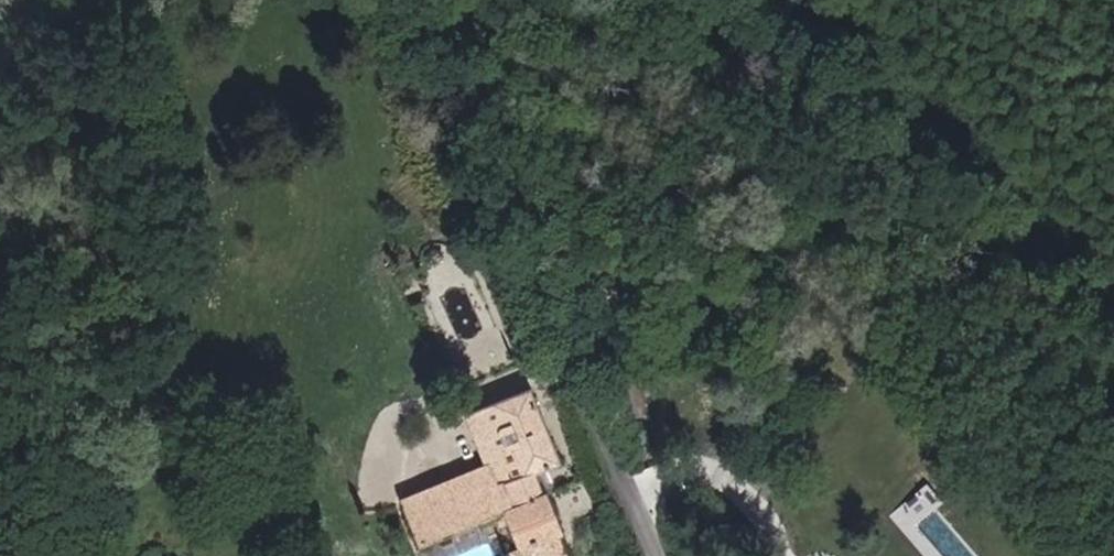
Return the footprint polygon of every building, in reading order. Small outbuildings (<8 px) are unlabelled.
[(495,483),(506,515),(521,548),(509,552),(511,555),(570,555),(537,469),(562,460),(531,387),(470,413),(487,464),(495,483)] [(474,492),(495,483),(487,464),(468,473),(474,492)] [(447,482),(468,529),(506,515),(495,483),(474,492),(468,473),(447,482)] [(468,529),(447,482),(403,499),(424,545),(468,529)]
